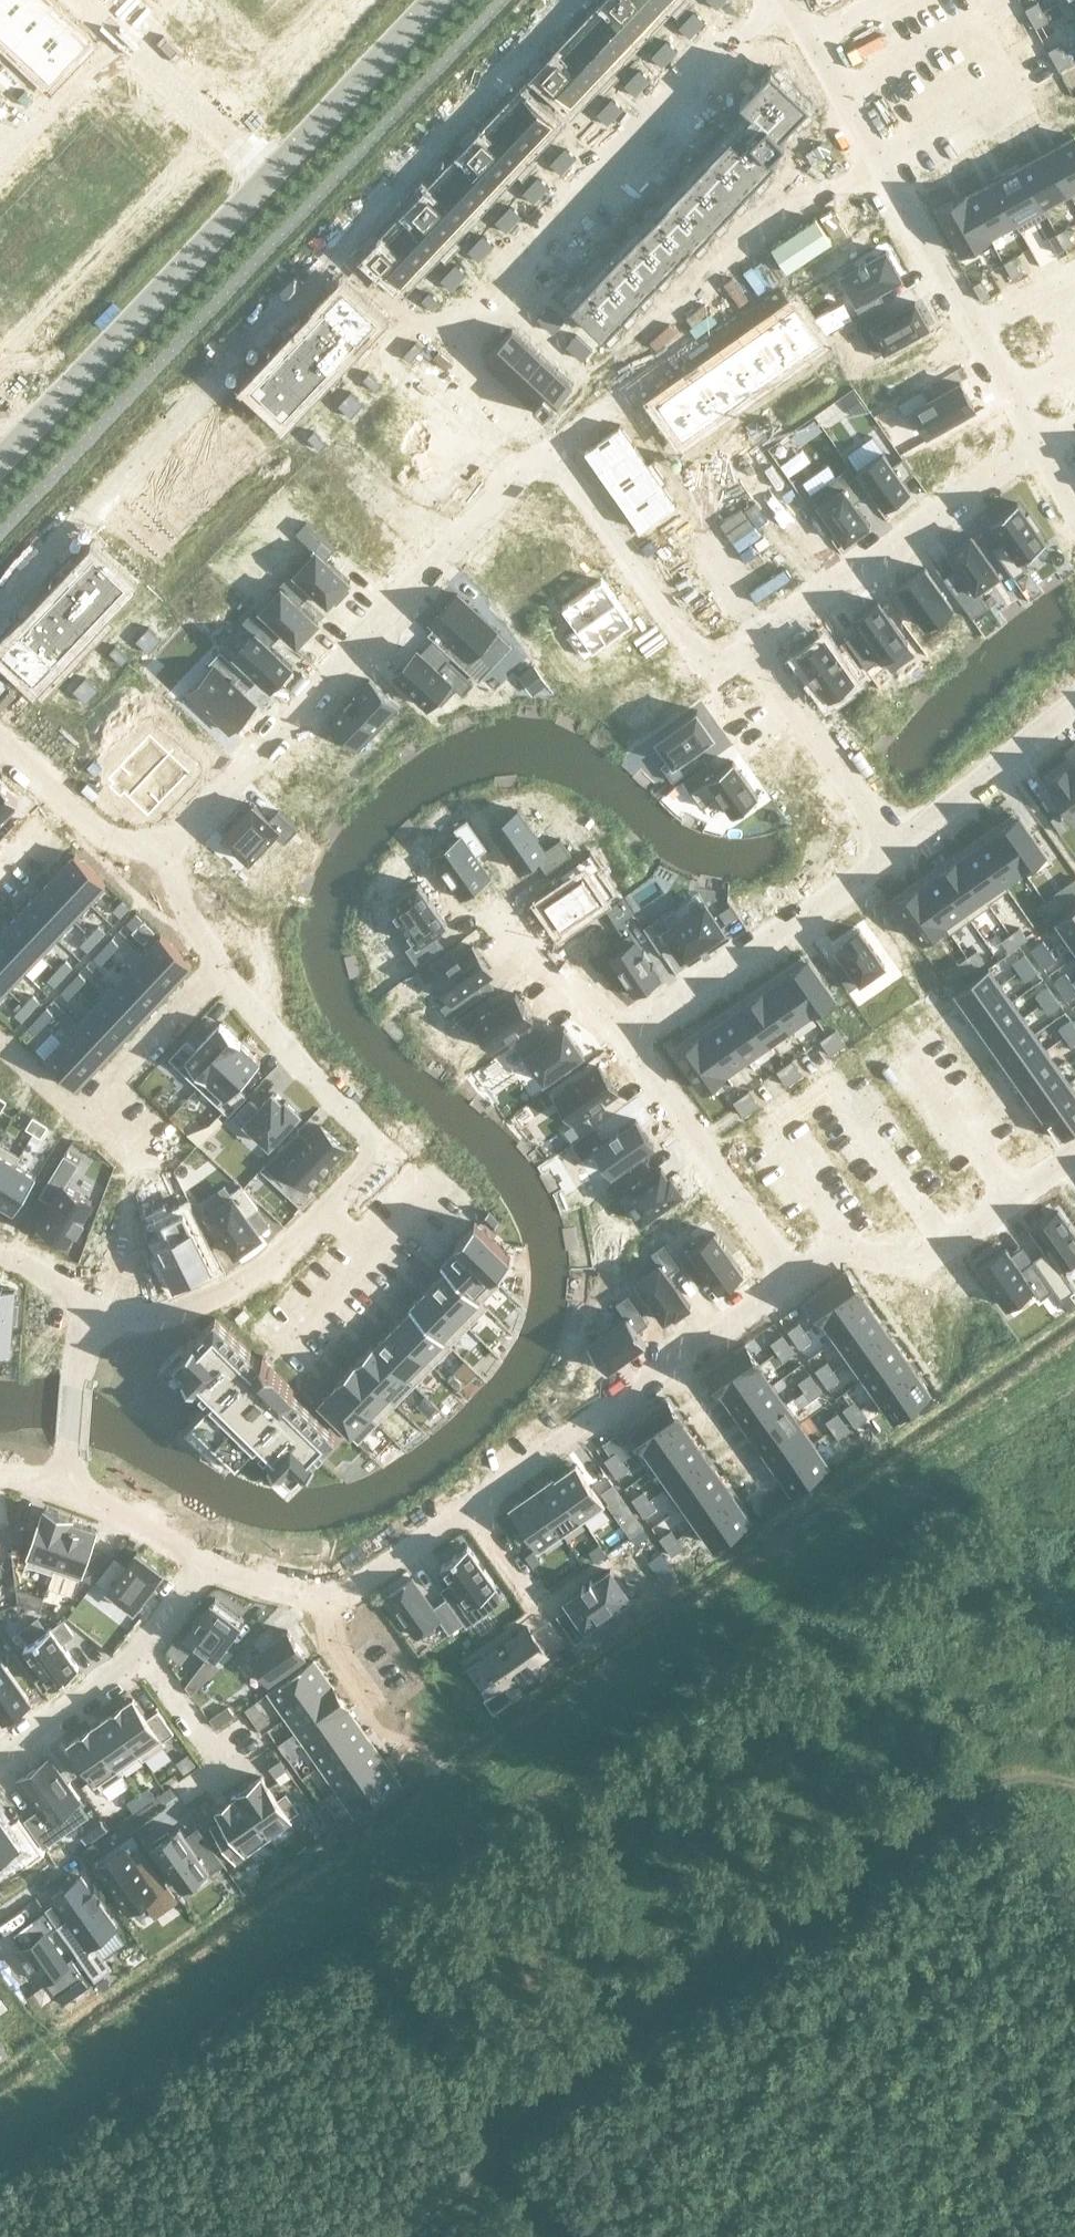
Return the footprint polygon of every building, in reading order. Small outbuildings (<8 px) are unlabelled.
[(0,26),(0,36),(13,48),(49,10),(39,0),(24,0),(0,26)] [(24,0),(0,0),(0,26),(24,0)] [(611,2),(641,30),(654,15),(638,0),(613,0),(611,2)] [(654,15),(668,1),(667,0),(638,0),(654,15)] [(1038,1),(1025,8),(1031,17),(1043,10),(1038,1)] [(611,2),(597,17),(627,45),(641,30),(611,2)] [(49,10),(13,48),(32,66),(68,27),(49,10)] [(1043,10),(1031,17),(1036,27),(1048,20),(1043,10)] [(695,11),(687,19),(697,29),(705,21),(695,11)] [(597,17),(583,31),(613,59),(627,45),(597,17)] [(687,19),(679,27),(690,37),(697,29),(687,19)] [(68,27),(32,66),(50,83),(56,77),(86,44),(68,27)] [(583,31),(569,46),(599,74),(613,59),(583,31)] [(667,40),(660,48),(670,58),(677,50),(667,40)] [(1061,43),(1048,49),(1054,59),(1066,52),(1061,43)] [(569,46),(556,61),(585,89),(599,74),(569,46)] [(660,48),(652,56),(662,66),(670,58),(660,48)] [(1066,52),(1054,59),(1059,69),(1072,62),(1066,52)] [(556,61),(542,75),(571,103),(585,89),(556,61)] [(0,71),(0,82),(3,84),(13,74),(5,66),(0,71)] [(753,111),(572,303),(605,334),(691,242),(694,245),(776,158),(772,153),(786,138),(781,133),(810,103),(772,66),(741,99),(753,111)] [(640,69),(632,77),(643,87),(650,79),(640,69)] [(13,74),(3,84),(11,92),(21,82),(13,74)] [(632,77),(625,85),(635,95),(643,87),(632,77)] [(511,108),(511,109),(540,137),(554,122),(524,94),(511,108)] [(128,101),(118,112),(147,140),(137,151),(149,162),(160,151),(163,154),(181,136),(168,124),(170,122),(168,120),(166,122),(159,115),(162,112),(144,96),(134,107),(128,101)] [(612,98),(605,106),(615,116),(623,108),(612,98)] [(605,106),(597,114),(608,124),(615,116),(605,106)] [(511,109),(497,124),(526,151),(540,137),(511,109)] [(497,124),(483,138),(512,166),(526,151),(497,124)] [(81,132),(75,138),(89,151),(95,145),(81,132)] [(1047,151),(1069,190),(1074,187),(1074,136),(1074,135),(1047,151)] [(75,138),(69,145),(82,158),(89,151),(75,138)] [(483,138),(469,153),(499,181),(512,166),(483,138)] [(566,147),(558,155),(569,165),(576,157),(566,147)] [(1047,151),(1020,166),(1042,205),(1069,190),(1047,151)] [(469,153),(455,167),(485,195),(499,181),(469,153)] [(558,155),(551,163),(561,173),(569,165),(558,155)] [(1020,166),(994,180),(1015,220),(1042,205),(1020,166)] [(43,173),(41,174),(55,187),(61,180),(48,167),(43,173)] [(455,167),(442,182),(471,210),(485,195),(455,167)] [(41,174),(35,180),(49,193),(55,187),(41,174)] [(539,176),(531,184),(541,194),(549,186),(539,176)] [(994,180),(968,195),(990,234),(1015,220),(994,180)] [(442,182),(428,197),(457,225),(471,210),(442,182)] [(531,184),(523,192),(534,202),(541,194),(531,184)] [(967,194),(939,209),(962,251),(990,235),(990,234),(968,195),(967,194)] [(428,197),(414,211),(443,239),(457,225),(428,197)] [(14,203),(8,209),(22,222),(28,216),(14,203)] [(511,205),(504,213),(514,223),(521,215),(511,205)] [(8,209),(2,216),(16,229),(22,222),(8,209)] [(414,211),(400,226),(430,254),(443,239),(414,211)] [(504,213),(496,221),(506,231),(514,223),(504,213)] [(400,226),(386,241),(416,269),(430,254),(400,226)] [(1065,227),(1057,232),(1066,247),(1074,243),(1065,227)] [(1057,232),(1049,236),(1057,252),(1066,247),(1057,232)] [(484,234),(476,242),(487,252),(494,244),(484,234)] [(386,241),(372,255),(402,283),(416,269),(386,241)] [(476,242),(469,250),(479,260),(487,252),(476,242)] [(886,250),(842,274),(856,300),(853,301),(861,314),(885,301),(879,289),(901,277),(886,250)] [(1012,257),(1004,262),(1012,277),(1021,273),(1012,257)] [(457,263),(449,271),(459,281),(467,273),(457,263)] [(449,271),(441,279),(452,289),(459,281),(449,271)] [(981,279),(973,284),(982,299),(990,295),(981,279)] [(344,285),(325,305),(359,337),(378,317),(344,285)] [(430,291),(423,299),(433,309),(440,301),(430,291)] [(879,305),(855,319),(875,355),(929,325),(915,300),(886,317),(879,305)] [(795,303),(775,317),(807,363),(827,349),(795,303)] [(325,307),(308,325),(341,356),(359,337),(325,305),(324,306),(325,307)] [(548,306),(538,316),(546,324),(556,314),(548,306)] [(8,320),(0,312),(0,329),(8,320)] [(556,314),(546,324),(554,332),(564,321),(556,314)] [(775,317),(755,331),(787,377),(807,363),(775,317)] [(308,325),(289,345),(322,376),(341,356),(308,325)] [(513,328),(485,358),(500,372),(528,342),(513,328)] [(755,331),(736,345),(768,391),(787,377),(755,331)] [(577,333),(567,343),(575,351),(585,341),(577,333)] [(416,341),(404,353),(411,360),(423,347),(416,341)] [(585,341),(575,351),(583,359),(593,348),(585,341)] [(906,343),(885,355),(906,392),(952,366),(938,341),(913,355),(906,343)] [(528,342),(500,372),(515,386),(543,356),(528,342)] [(289,345),(271,365),(293,385),(304,395),(322,376),(289,345)] [(736,345),(716,359),(745,400),(764,387),(767,391),(768,391),(736,345)] [(543,356),(515,386),(529,400),(557,371),(543,356)] [(716,359),(697,373),(729,418),(730,417),(727,413),(745,400),(716,359)] [(271,365),(252,384),(285,415),(304,395),(293,385),(271,365)] [(369,371),(363,378),(376,390),(382,383),(369,371)] [(557,371),(529,400),(544,414),(572,385),(557,371)] [(697,373),(677,386),(709,432),(729,418),(697,373)] [(846,375),(839,381),(847,391),(854,386),(846,375)] [(923,387),(897,402),(904,415),(914,409),(927,433),(975,407),(961,382),(929,399),(923,387)] [(677,386),(657,401),(689,446),(709,432),(677,386)] [(351,390),(345,397),(358,409),(364,402),(351,390)] [(853,390),(844,396),(857,414),(866,408),(853,390)] [(810,393),(803,398),(810,409),(817,404),(810,393)] [(345,397),(338,404),(351,416),(358,409),(345,397)] [(238,398),(220,416),(253,447),(270,429),(238,398)] [(803,398),(795,403),(803,414),(810,409),(803,398)] [(220,416),(204,433),(237,464),(253,447),(220,416)] [(659,416),(648,424),(653,431),(664,423),(659,416)] [(950,425),(919,443),(928,460),(944,451),(951,464),(968,454),(969,455),(980,449),(979,448),(993,440),(981,418),(954,433),(950,425)] [(814,420),(802,428),(810,438),(821,430),(814,420)] [(771,421),(763,426),(771,437),(778,432),(771,421)] [(620,423),(583,449),(597,469),(634,443),(620,423)] [(664,423),(653,431),(658,438),(669,431),(664,423)] [(763,426),(756,431),(764,442),(771,437),(763,426)] [(314,429),(307,436),(321,449),(327,442),(314,429)] [(204,433),(188,451),(220,482),(237,464),(204,433)] [(634,443),(597,469),(612,489),(653,460),(652,459),(648,462),(634,443)] [(731,448),(724,453),(732,464),(739,459),(731,448)] [(882,450),(858,468),(886,508),(911,490),(904,480),(914,472),(903,457),(892,464),(882,450)] [(188,451),(171,468),(204,499),(220,482),(188,451)] [(692,451),(681,459),(686,466),(697,458),(692,451)] [(724,453),(717,458),(724,469),(732,464),(724,453)] [(278,457),(271,464),(281,473),(287,467),(278,457)] [(697,458),(686,466),(691,473),(702,466),(697,458)] [(653,460),(612,489),(626,510),(667,480),(653,460)] [(850,465),(811,492),(845,541),(871,524),(855,501),(868,491),(850,465)] [(171,468),(155,485),(188,516),(204,499),(171,468)] [(261,475),(255,481),(265,491),(271,484),(261,475)] [(667,480),(626,510),(640,530),(677,504),(663,484),(667,481),(667,480)] [(155,485),(138,503),(171,534),(188,516),(155,485)] [(1018,501),(991,520),(1004,539),(993,547),(1014,576),(1026,567),(1020,559),(1046,541),(1037,528),(1039,527),(1029,512),(1027,514),(1018,501)] [(138,503),(122,520),(155,551),(171,534),(138,503)] [(552,506),(511,535),(527,558),(568,529),(552,506)] [(228,510),(222,516),(232,525),(238,519),(228,510)] [(368,513),(345,537),(381,571),(403,547),(368,513)] [(122,520),(105,539),(138,569),(155,551),(122,520)] [(310,544),(289,567),(328,604),(333,598),(337,601),(349,589),(346,585),(351,580),(326,557),(335,547),(307,520),(296,531),(310,544)] [(568,529),(527,558),(543,581),(584,551),(568,529)] [(971,534),(948,550),(959,566),(963,572),(948,583),(972,617),(989,606),(977,589),(999,574),(971,534)] [(195,544),(189,551),(199,560),(205,554),(195,544)] [(96,550),(77,570),(110,601),(128,581),(96,550)] [(497,566),(487,574),(492,581),(503,573),(497,566)] [(925,566),(898,586),(926,625),(953,606),(925,566)] [(173,569),(167,575),(177,585),(183,578),(173,569)] [(77,570),(59,590),(99,628),(99,627),(92,620),(110,601),(77,570)] [(281,586),(260,608),(297,643),(319,620),(300,602),(310,593),(289,573),(279,584),(281,586)] [(602,577),(561,606),(576,628),(568,634),(568,635),(618,600),(602,577)] [(558,578),(547,586),(552,593),(563,585),(558,578)] [(563,585),(552,593),(557,601),(568,593),(563,585)] [(59,590),(40,609),(73,640),(80,647),(99,628),(59,590)] [(458,592),(430,622),(438,630),(432,636),(479,680),(494,664),(484,655),(503,635),(458,592)] [(618,600),(568,635),(584,658),(634,622),(618,600)] [(860,628),(846,638),(867,668),(881,658),(883,660),(908,642),(878,600),(853,617),(860,628)] [(40,609),(22,628),(55,659),(73,640),(40,609)] [(253,629),(232,652),(271,688),(293,664),(271,643),(280,634),(253,609),(243,619),(253,629)] [(149,626),(142,632),(155,645),(162,638),(149,626)] [(21,627),(2,647),(43,686),(62,666),(55,659),(22,628),(21,627)] [(142,632),(136,639),(149,652),(155,645),(142,632)] [(824,638),(799,656),(810,672),(809,673),(810,674),(811,673),(816,680),(815,681),(816,682),(817,681),(828,698),(865,672),(846,646),(835,654),(824,638)] [(116,644),(110,651),(122,663),(129,656),(116,644)] [(417,648),(395,672),(414,690),(412,692),(425,704),(427,702),(429,704),(435,697),(442,703),(457,687),(463,694),(474,682),(448,658),(439,668),(417,648)] [(652,648),(611,677),(627,700),(668,671),(652,648)] [(213,665),(189,691),(231,730),(256,703),(244,692),(255,680),(221,649),(209,661),(213,665)] [(608,649),(597,657),(602,664),(613,657),(608,649)] [(613,657),(602,664),(607,672),(618,664),(613,657)] [(533,665),(523,672),(536,691),(547,683),(533,665)] [(668,671),(627,700),(643,723),(684,693),(668,671)] [(86,676),(80,683),(92,695),(99,688),(86,676)] [(330,721),(329,722),(359,751),(361,750),(360,749),(398,707),(399,708),(401,707),(370,679),(369,680),(370,681),(331,722),(330,721)] [(80,683),(73,689),(86,702),(92,695),(80,683)] [(168,695),(162,702),(172,711),(178,704),(168,695)] [(698,708),(656,738),(670,757),(661,764),(673,780),(702,760),(694,749),(715,734),(698,708)] [(658,720),(647,728),(652,735),(663,728),(658,720)] [(285,789),(272,802),(299,828),(308,816),(300,808),(321,786),(325,791),(346,769),(314,738),(278,776),(285,789)] [(142,741),(108,778),(113,782),(109,786),(120,797),(124,793),(128,797),(163,760),(142,741)] [(207,751),(201,757),(211,766),(217,760),(207,751)] [(711,759),(682,779),(701,806),(719,793),(733,813),(741,808),(743,812),(758,801),(755,798),(759,795),(733,759),(719,769),(711,759)] [(163,760),(128,797),(148,816),(183,779),(163,760)] [(1048,779),(1074,818),(1074,770),(1071,763),(1048,779)] [(9,815),(6,813),(19,800),(0,782),(0,825),(9,815)] [(253,803),(223,835),(250,860),(276,832),(285,842),(299,828),(278,809),(269,818),(253,803)] [(518,808),(491,827),(520,868),(536,857),(546,871),(571,854),(560,838),(546,848),(518,808)] [(1058,812),(1051,817),(1061,832),(1069,826),(1058,812)] [(1020,815),(997,831),(1023,868),(1046,852),(1020,815)] [(12,833),(1,844),(27,868),(57,836),(38,818),(28,829),(29,830),(27,832),(25,829),(24,831),(25,832),(21,836),(20,835),(19,836),(21,838),(20,840),(12,833)] [(459,834),(432,854),(462,897),(491,877),(476,855),(487,847),(467,818),(454,827),(459,834)] [(997,831),(978,845),(1004,881),(1023,868),(997,831)] [(978,845),(958,858),(984,895),(1004,881),(978,845)] [(75,853),(58,871),(89,900),(106,882),(75,853)] [(568,886),(543,902),(561,928),(611,893),(594,870),(600,866),(590,853),(560,874),(568,886)] [(958,858),(939,872),(964,909),(984,895),(958,858)] [(58,871),(42,888),(73,918),(89,900),(58,871)] [(939,872),(919,886),(945,923),(964,909),(939,872)] [(391,901),(389,902),(391,904),(417,941),(408,947),(419,962),(444,945),(434,931),(445,923),(447,922),(446,920),(436,907),(437,907),(435,905),(430,898),(431,898),(429,896),(420,883),(419,881),(417,883),(391,901)] [(919,886),(896,902),(922,938),(945,923),(919,886)] [(42,888),(25,906),(56,935),(73,918),(42,888)] [(114,890),(104,900),(111,906),(120,896),(114,890)] [(1055,893),(1046,900),(1054,911),(1063,905),(1055,893)] [(624,935),(589,957),(629,994),(660,974),(653,963),(654,962),(653,961),(652,962),(644,949),(645,949),(644,948),(643,948),(623,918),(634,911),(624,895),(606,907),(624,935)] [(1046,900),(1037,906),(1045,918),(1054,911),(1046,900)] [(659,917),(646,925),(661,949),(673,941),(683,957),(724,930),(706,902),(666,928),(659,917)] [(1056,918),(1068,935),(1074,931),(1074,905),(1056,918)] [(25,906),(9,923),(40,952),(56,935),(25,906)] [(90,916),(81,925),(87,931),(96,922),(90,916)] [(146,921),(137,931),(143,937),(153,927),(146,921)] [(0,933),(0,948),(23,970),(40,952),(9,923),(0,933)] [(81,925),(72,935),(78,941),(87,931),(81,925)] [(1020,926),(1010,933),(1019,944),(1028,938),(1020,926)] [(844,958),(834,966),(850,989),(885,964),(860,927),(844,938),(846,940),(837,947),(844,958)] [(1010,933),(1001,939),(1010,951),(1019,944),(1010,933)] [(161,934),(144,952),(175,981),(192,963),(161,934)] [(1043,939),(1032,948),(1038,957),(1050,948),(1043,939)] [(472,943),(432,971),(451,997),(441,1005),(450,1017),(484,993),(476,981),(491,970),(472,943)] [(122,946),(113,956),(120,962),(129,952),(122,946)] [(7,987),(23,970),(0,948),(0,981),(7,987)] [(977,948),(968,955),(976,966),(985,960),(977,948)] [(1050,948),(1038,957),(1044,966),(1056,958),(1050,948)] [(57,950),(48,960),(54,966),(63,956),(57,950)] [(144,952),(128,970),(159,999),(175,981),(144,952)] [(1025,952),(1013,961),(1019,970),(1031,961),(1025,952)] [(968,955),(958,961),(967,973),(976,966),(968,955)] [(113,956),(104,966),(111,972),(120,962),(113,956)] [(809,958),(786,974),(812,1011),(834,995),(809,958)] [(48,960),(39,970),(45,976),(54,966),(48,960)] [(1031,961),(1019,970),(1026,979),(1037,971),(1031,961)] [(989,966),(955,989),(968,1006),(1001,983),(989,966)] [(128,970),(111,987),(142,1016),(159,999),(128,970)] [(1066,972),(1054,980),(1061,989),(1072,981),(1066,972)] [(786,974),(764,989),(790,1026),(812,1011),(786,974)] [(90,981),(80,991),(87,997),(96,987),(90,981)] [(1061,989),(1067,998),(1074,993),(1074,985),(1072,981),(1061,989)] [(1001,983),(968,1006),(979,1022),(1012,999),(1001,983)] [(24,985),(15,995),(21,1001),(31,991),(24,985)] [(1048,985),(1036,993),(1042,1002),(1054,994),(1048,985)] [(111,987),(95,1004),(126,1033),(142,1016),(111,987)] [(764,989),(743,1005),(769,1041),(790,1026),(764,989)] [(487,993),(458,1014),(467,1026),(473,1022),(490,1046),(533,1016),(515,990),(495,1005),(487,993)] [(80,991),(71,1000),(78,1006),(87,997),(80,991)] [(1054,994),(1042,1002),(1049,1011),(1060,1003),(1054,994)] [(15,995),(6,1004),(12,1010),(21,1001),(15,995)] [(1012,999),(979,1022),(990,1039),(1024,1015),(1012,999)] [(95,1004),(79,1022),(109,1051),(126,1033),(95,1004)] [(743,1005),(721,1020),(747,1057),(769,1041),(743,1005)] [(1024,1015),(990,1039),(1002,1055),(1035,1032),(1024,1015)] [(57,1016),(48,1025),(54,1032),(63,1022),(57,1016)] [(1059,1026),(1065,1035),(1074,1028),(1074,1024),(1071,1018),(1059,1026)] [(721,1020),(699,1035),(725,1072),(747,1057),(721,1020)] [(79,1022),(62,1039),(93,1068),(109,1051),(79,1022)] [(187,1038),(168,1057),(180,1068),(187,1060),(206,1078),(240,1041),(220,1022),(197,1047),(187,1038)] [(48,1025),(38,1035),(45,1041),(54,1032),(48,1025)] [(537,1026),(514,1042),(524,1056),(526,1054),(544,1080),(584,1052),(564,1025),(546,1038),(537,1026)] [(836,1028),(828,1033),(838,1048),(846,1043),(836,1028)] [(1065,1035),(1072,1044),(1074,1042),(1074,1028),(1065,1035)] [(1035,1032),(1002,1055),(1013,1071),(1047,1048),(1035,1032)] [(828,1033),(820,1039),(830,1053),(838,1048),(828,1033)] [(699,1035),(677,1051),(703,1088),(725,1072),(699,1035)] [(62,1039),(45,1057),(76,1086),(93,1068),(62,1039)] [(240,1041),(206,1078),(225,1095),(217,1103),(229,1114),(247,1094),(237,1085),(261,1060),(240,1041)] [(1047,1048),(1013,1071),(1025,1088),(1058,1064),(1047,1048)] [(792,1059),(784,1064),(795,1079),(803,1073),(792,1059)] [(784,1064),(777,1069),(787,1084),(795,1079),(784,1064)] [(1058,1064),(1025,1088),(1036,1104),(1070,1081),(1058,1064)] [(599,1065),(555,1095),(574,1122),(594,1109),(595,1110),(596,1109),(596,1108),(604,1102),(605,1103),(606,1102),(605,1101),(618,1092),(599,1065)] [(1036,1104),(1048,1120),(1074,1101),(1074,1088),(1070,1081),(1036,1104)] [(749,1089),(741,1095),(751,1109),(759,1104),(749,1089)] [(250,1098),(231,1117),(242,1127),(247,1122),(270,1144),(300,1112),(286,1099),(283,1102),(273,1092),(259,1106),(250,1098)] [(741,1095),(733,1100),(744,1115),(751,1109),(741,1095)] [(1048,1120),(1060,1137),(1074,1127),(1074,1101),(1048,1120)] [(33,1115),(26,1127),(33,1131),(40,1120),(33,1115)] [(597,1129),(574,1145),(583,1157),(595,1148),(613,1173),(654,1144),(636,1118),(605,1140),(597,1129)] [(40,1120),(33,1131),(41,1136),(48,1124),(40,1120)] [(299,1129),(266,1164),(286,1183),(294,1174),(308,1188),(346,1148),(321,1124),(308,1138),(299,1129)] [(0,1140),(0,1186),(20,1154),(0,1142),(2,1140),(0,1139),(0,1140)] [(64,1153),(39,1195),(52,1203),(40,1223),(68,1240),(75,1228),(78,1229),(85,1217),(83,1216),(92,1200),(66,1184),(79,1162),(64,1153)] [(0,1186),(0,1201),(15,1210),(37,1174),(17,1161),(21,1155),(20,1154),(0,1186)] [(643,1163),(610,1186),(619,1198),(624,1195),(642,1220),(683,1192),(681,1189),(673,1177),(672,1177),(670,1174),(668,1176),(661,1166),(650,1174),(643,1163)] [(232,1196),(207,1214),(235,1253),(237,1252),(238,1252),(251,1243),(251,1242),(262,1235),(247,1215),(258,1207),(242,1185),(230,1193),(232,1196)] [(109,1207),(90,1258),(118,1269),(122,1260),(147,1269),(148,1222),(109,1207)] [(1031,1229),(1045,1249),(1033,1258),(1061,1298),(1074,1288),(1060,1267),(1074,1257),(1074,1233),(1058,1209),(1031,1229)] [(172,1239),(162,1244),(168,1257),(162,1260),(174,1284),(212,1265),(184,1210),(162,1220),(172,1239)] [(489,1210),(483,1216),(493,1226),(499,1220),(489,1210)] [(475,1221),(456,1239),(500,1282),(501,1282),(493,1274),(511,1256),(475,1221)] [(692,1249),(680,1257),(697,1282),(708,1274),(718,1288),(743,1270),(715,1231),(692,1247),(692,1249)] [(460,1244),(442,1262),(487,1307),(488,1306),(482,1300),(500,1282),(456,1239),(456,1240),(460,1244)] [(659,1262),(636,1279),(665,1321),(674,1314),(675,1316),(691,1305),(669,1273),(680,1265),(664,1242),(651,1251),(659,1262)] [(1007,1245),(980,1264),(1008,1304),(1033,1286),(1041,1297),(1054,1288),(1034,1259),(1023,1267),(1007,1245)] [(447,1268),(429,1286),(469,1325),(487,1307),(442,1262),(441,1262),(447,1268)] [(847,1270),(808,1298),(823,1319),(824,1318),(861,1292),(862,1292),(847,1270)] [(429,1286),(410,1305),(452,1346),(453,1346),(451,1344),(469,1325),(429,1286)] [(12,1343),(14,1323),(18,1323),(20,1302),(15,1302),(16,1288),(0,1287),(0,1342),(12,1343)] [(861,1292),(824,1318),(838,1337),(874,1311),(861,1292)] [(626,1315),(587,1342),(594,1351),(592,1352),(602,1367),(604,1366),(606,1370),(622,1359),(631,1353),(631,1352),(646,1341),(638,1329),(648,1322),(628,1293),(616,1301),(626,1315)] [(412,1307),(394,1326),(434,1365),(452,1346),(410,1305),(410,1306),(412,1307)] [(874,1311),(838,1337),(851,1357),(888,1331),(874,1311)] [(177,1356),(175,1358),(176,1360),(178,1362),(185,1369),(184,1370),(196,1382),(197,1380),(212,1395),(193,1414),(237,1458),(256,1439),(257,1440),(258,1440),(263,1445),(265,1447),(270,1453),(271,1454),(270,1455),(282,1466),(283,1465),(290,1472),(292,1474),(294,1476),(296,1473),(298,1471),(304,1465),(306,1466),(317,1455),(316,1453),(335,1434),(333,1432),(331,1430),(323,1422),(321,1420),(313,1412),(311,1410),(303,1402),(301,1400),(293,1392),(292,1391),(294,1389),(273,1368),(275,1366),(263,1354),(259,1359),(258,1358),(250,1350),(248,1348),(240,1340),(238,1338),(230,1330),(228,1328),(220,1320),(218,1318),(216,1316),(213,1319),(211,1321),(205,1327),(203,1329),(203,1330),(197,1336),(195,1335),(184,1346),(185,1347),(179,1354),(177,1356)] [(799,1321),(788,1329),(794,1338),(806,1330),(799,1321)] [(374,1342),(373,1343),(415,1384),(434,1365),(394,1326),(376,1344),(374,1342)] [(806,1330),(794,1338),(800,1347),(812,1339),(806,1330)] [(888,1331),(851,1357),(865,1376),(902,1350),(888,1331)] [(782,1333),(771,1341),(777,1350),(789,1342),(782,1333)] [(745,1342),(707,1370),(721,1391),(722,1390),(759,1364),(760,1363),(745,1342)] [(789,1342),(777,1350),(783,1359),(795,1351),(789,1342)] [(373,1343),(355,1362),(397,1403),(415,1384),(373,1343)] [(902,1350),(865,1376),(879,1396),(916,1370),(902,1350)] [(827,1360),(815,1368),(822,1378),(833,1369),(827,1360)] [(355,1362),(336,1380),(378,1421),(397,1403),(355,1362)] [(759,1364),(722,1390),(736,1409),(772,1383),(759,1364)] [(833,1369),(822,1378),(828,1387),(839,1378),(833,1369)] [(916,1370),(879,1396),(893,1416),(930,1390),(916,1370)] [(810,1372),(798,1380),(804,1390),(816,1381),(810,1372)] [(338,1383),(319,1402),(359,1441),(378,1421),(336,1380),(336,1381),(338,1383)] [(816,1381),(804,1390),(811,1399),(822,1390),(816,1381)] [(772,1383),(736,1409),(749,1428),(786,1402),(772,1383)] [(667,1397),(628,1425),(643,1446),(644,1445),(681,1419),(682,1419),(667,1397)] [(854,1399),(843,1408),(849,1417),(861,1408),(854,1399)] [(786,1402),(749,1428),(763,1448),(800,1422),(786,1402)] [(861,1408),(849,1417),(855,1426),(867,1417),(861,1408)] [(837,1411),(826,1420),(832,1429),(844,1420),(837,1411)] [(681,1419),(644,1445),(657,1464),(694,1438),(681,1419)] [(844,1420),(832,1429),(838,1438),(850,1429),(844,1420)] [(800,1422),(763,1448),(777,1467),(814,1441),(800,1422)] [(694,1438),(657,1464),(671,1483),(708,1458),(694,1438)] [(814,1441),(777,1467),(791,1488),(828,1462),(814,1441)] [(616,1450),(604,1458),(611,1468),(622,1459),(616,1450)] [(708,1458),(671,1483),(685,1503),(722,1477),(708,1458)] [(622,1459),(611,1468),(617,1477),(629,1468),(622,1459)] [(554,1476),(553,1477),(584,1520),(605,1505),(576,1464),(556,1478),(554,1476)] [(553,1477),(533,1491),(560,1530),(580,1516),(583,1521),(584,1520),(553,1477)] [(722,1477),(685,1503),(699,1523),(735,1497),(722,1477)] [(631,1536),(632,1536),(643,1527),(644,1527),(613,1483),(602,1491),(609,1501),(607,1503),(631,1536)] [(643,1489),(632,1498),(638,1507),(650,1499),(643,1489)] [(533,1491),(511,1506),(539,1545),(560,1530),(533,1491)] [(735,1497),(699,1523),(713,1543),(750,1517),(735,1497)] [(650,1499),(638,1507),(644,1516),(656,1508),(650,1499)] [(45,1508),(26,1563),(52,1572),(71,1517),(45,1508)] [(71,1517),(52,1572),(53,1572),(54,1570),(79,1578),(96,1528),(71,1519),(72,1517),(71,1517)] [(20,1527),(9,1528),(11,1541),(22,1540),(20,1527)] [(643,1527),(632,1536),(636,1542),(648,1534),(643,1527)] [(0,1529),(0,1542),(11,1541),(9,1528),(0,1529)] [(671,1529),(659,1537),(666,1546),(677,1538),(671,1529)] [(677,1538),(666,1546),(672,1555),(684,1547),(677,1538)] [(600,1543),(589,1550),(595,1559),(606,1552),(600,1543)] [(469,1545),(442,1563),(461,1590),(448,1599),(466,1625),(489,1609),(480,1596),(497,1585),(469,1545)] [(115,1557),(98,1579),(109,1587),(108,1589),(109,1590),(110,1590),(133,1608),(134,1609),(136,1607),(135,1607),(162,1572),(163,1572),(164,1570),(162,1569),(162,1570),(139,1552),(139,1551),(137,1550),(136,1552),(126,1565),(115,1557)] [(533,1550),(526,1555),(533,1565),(540,1560),(533,1550)] [(661,1552),(649,1561),(667,1586),(679,1577),(661,1552)] [(98,1557),(90,1568),(99,1574),(107,1564),(98,1557)] [(571,1606),(559,1614),(576,1639),(590,1629),(587,1624),(597,1617),(600,1620),(619,1607),(616,1603),(628,1594),(610,1569),(598,1577),(598,1576),(596,1577),(597,1578),(593,1581),(591,1578),(590,1579),(592,1582),(585,1586),(584,1584),(582,1585),(584,1587),(580,1590),(580,1589),(578,1590),(579,1591),(567,1599),(571,1606)] [(412,1577),(387,1594),(416,1635),(439,1618),(449,1632),(463,1622),(446,1597),(433,1606),(412,1577)] [(17,1588),(18,1602),(26,1605),(30,1592),(17,1588)] [(216,1596),(183,1639),(211,1661),(213,1659),(220,1664),(233,1651),(224,1644),(244,1618),(216,1596)] [(51,1626),(25,1645),(53,1685),(79,1666),(62,1641),(73,1633),(64,1620),(52,1628),(51,1626)] [(528,1625),(481,1657),(502,1686),(516,1676),(525,1689),(546,1674),(537,1661),(548,1654),(528,1625)] [(260,1648),(251,1655),(269,1679),(305,1654),(288,1629),(277,1637),(270,1626),(253,1638),(260,1648)] [(4,1718),(30,1699),(2,1660),(0,1661),(0,1712),(4,1718)] [(314,1660),(270,1691),(287,1716),(332,1684),(314,1660)] [(332,1684),(287,1716),(304,1740),(348,1708),(332,1684)] [(133,1697),(112,1713),(144,1758),(165,1743),(163,1739),(174,1731),(158,1709),(147,1716),(133,1697)] [(228,1706),(211,1718),(217,1728),(235,1715),(228,1706)] [(348,1708),(304,1740),(321,1764),(365,1732),(348,1708)] [(112,1713),(91,1727),(123,1773),(124,1772),(121,1768),(140,1754),(143,1759),(144,1758),(112,1713)] [(255,1721),(260,1729),(270,1722),(264,1715),(255,1721)] [(91,1727),(70,1742),(102,1788),(123,1773),(91,1727)] [(365,1732),(321,1764),(338,1787),(382,1756),(365,1732)] [(288,1739),(280,1745),(286,1754),(294,1748),(288,1739)] [(382,1756),(338,1787),(355,1812),(400,1781),(382,1756)] [(49,1757),(18,1779),(38,1808),(24,1818),(44,1846),(90,1814),(49,1757)] [(280,1759),(269,1766),(276,1776),(286,1768),(280,1759)] [(164,1765),(155,1772),(162,1783),(171,1776),(164,1765)] [(261,1775),(239,1791),(271,1837),(272,1836),(269,1832),(291,1816),(290,1815),(297,1809),(286,1793),(279,1799),(261,1775)] [(149,1786),(138,1793),(144,1802),(155,1795),(149,1786)] [(224,1818),(213,1826),(236,1860),(248,1852),(271,1837),(239,1791),(238,1792),(240,1794),(218,1809),(224,1818)] [(138,1793),(127,1801),(133,1810),(144,1802),(138,1793)] [(326,1802),(317,1809),(321,1815),(331,1809),(326,1802)] [(205,1811),(195,1819),(201,1828),(212,1820),(205,1811)] [(20,1853),(28,1864),(45,1852),(19,1816),(8,1824),(0,1813),(0,1867),(20,1853)] [(96,1828),(102,1836),(109,1831),(104,1823),(96,1828)] [(168,1830),(154,1840),(155,1843),(153,1845),(182,1886),(208,1868),(210,1872),(224,1862),(202,1831),(190,1840),(180,1826),(170,1833),(168,1830)] [(79,1855),(87,1866),(102,1856),(94,1845),(79,1855)] [(125,1847),(97,1867),(129,1912),(145,1900),(155,1915),(178,1899),(152,1862),(141,1870),(125,1847)] [(81,1875),(52,1895),(68,1917),(57,1925),(58,1926),(95,1979),(112,1967),(94,1942),(117,1926),(81,1875)] [(36,1896),(4,1918),(24,1947),(20,1949),(25,1956),(23,1957),(30,1967),(32,1966),(42,1980),(45,1977),(63,2002),(91,1982),(73,1955),(66,1960),(47,1933),(58,1926),(57,1925),(36,1896)] [(98,1982),(102,1989),(110,1983),(106,1977),(98,1982)] [(9,2053),(0,2040),(0,2060),(9,2053)]
